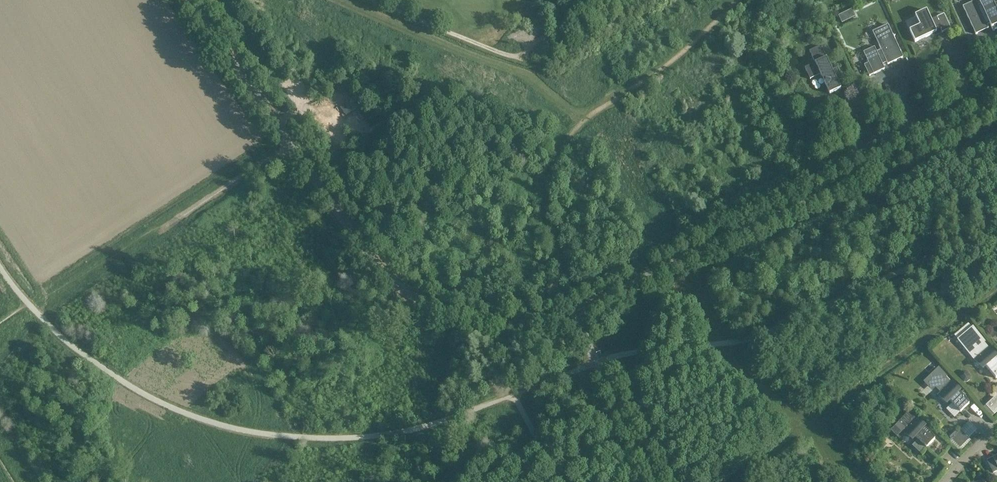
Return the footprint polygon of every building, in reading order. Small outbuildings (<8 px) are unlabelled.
[(992,0),(978,0),(980,3),(977,4),(975,1),(963,7),(976,34),(988,28),(987,25),(990,24),(993,31),(996,29),(996,11),(992,0)] [(852,9),(838,16),(842,23),(856,16),(852,9)] [(932,21),(927,10),(915,16),(920,26),(910,31),(915,42),(941,30),(942,32),(950,28),(944,14),(935,18),(936,19),(932,21)] [(888,25),(872,32),(882,52),(878,54),(874,47),(863,52),(868,63),(864,65),(869,76),(884,69),(881,62),(886,60),(888,65),(903,58),(888,25)] [(830,66),(821,46),(809,51),(815,63),(805,68),(806,72),(807,72),(810,79),(820,74),(829,94),(841,89),(837,82),(843,79),(838,68),(832,70),(830,66)] [(970,353),(976,360),(975,360),(975,361),(979,365),(984,369),(986,367),(996,379),(996,378),(996,359),(996,358),(996,357),(989,348),(989,349),(983,342),(970,353)] [(937,367),(926,377),(941,393),(938,396),(942,400),(947,403),(949,401),(960,413),(969,404),(967,400),(959,392),(960,391),(952,382),(951,383),(945,377),(946,376),(937,367)] [(968,371),(964,370),(962,372),(962,376),(966,380),(969,380),(971,378),(971,375),(968,371)] [(995,397),(985,405),(994,415),(996,412),(996,398),(995,397)] [(899,438),(903,433),(904,433),(908,437),(913,440),(915,438),(926,448),(935,439),(933,436),(924,428),(925,427),(916,419),(916,420),(909,413),(892,431),(899,438)] [(969,438),(960,430),(951,439),(960,447),(969,438)] [(987,461),(993,474),(996,472),(996,455),(987,461)]
